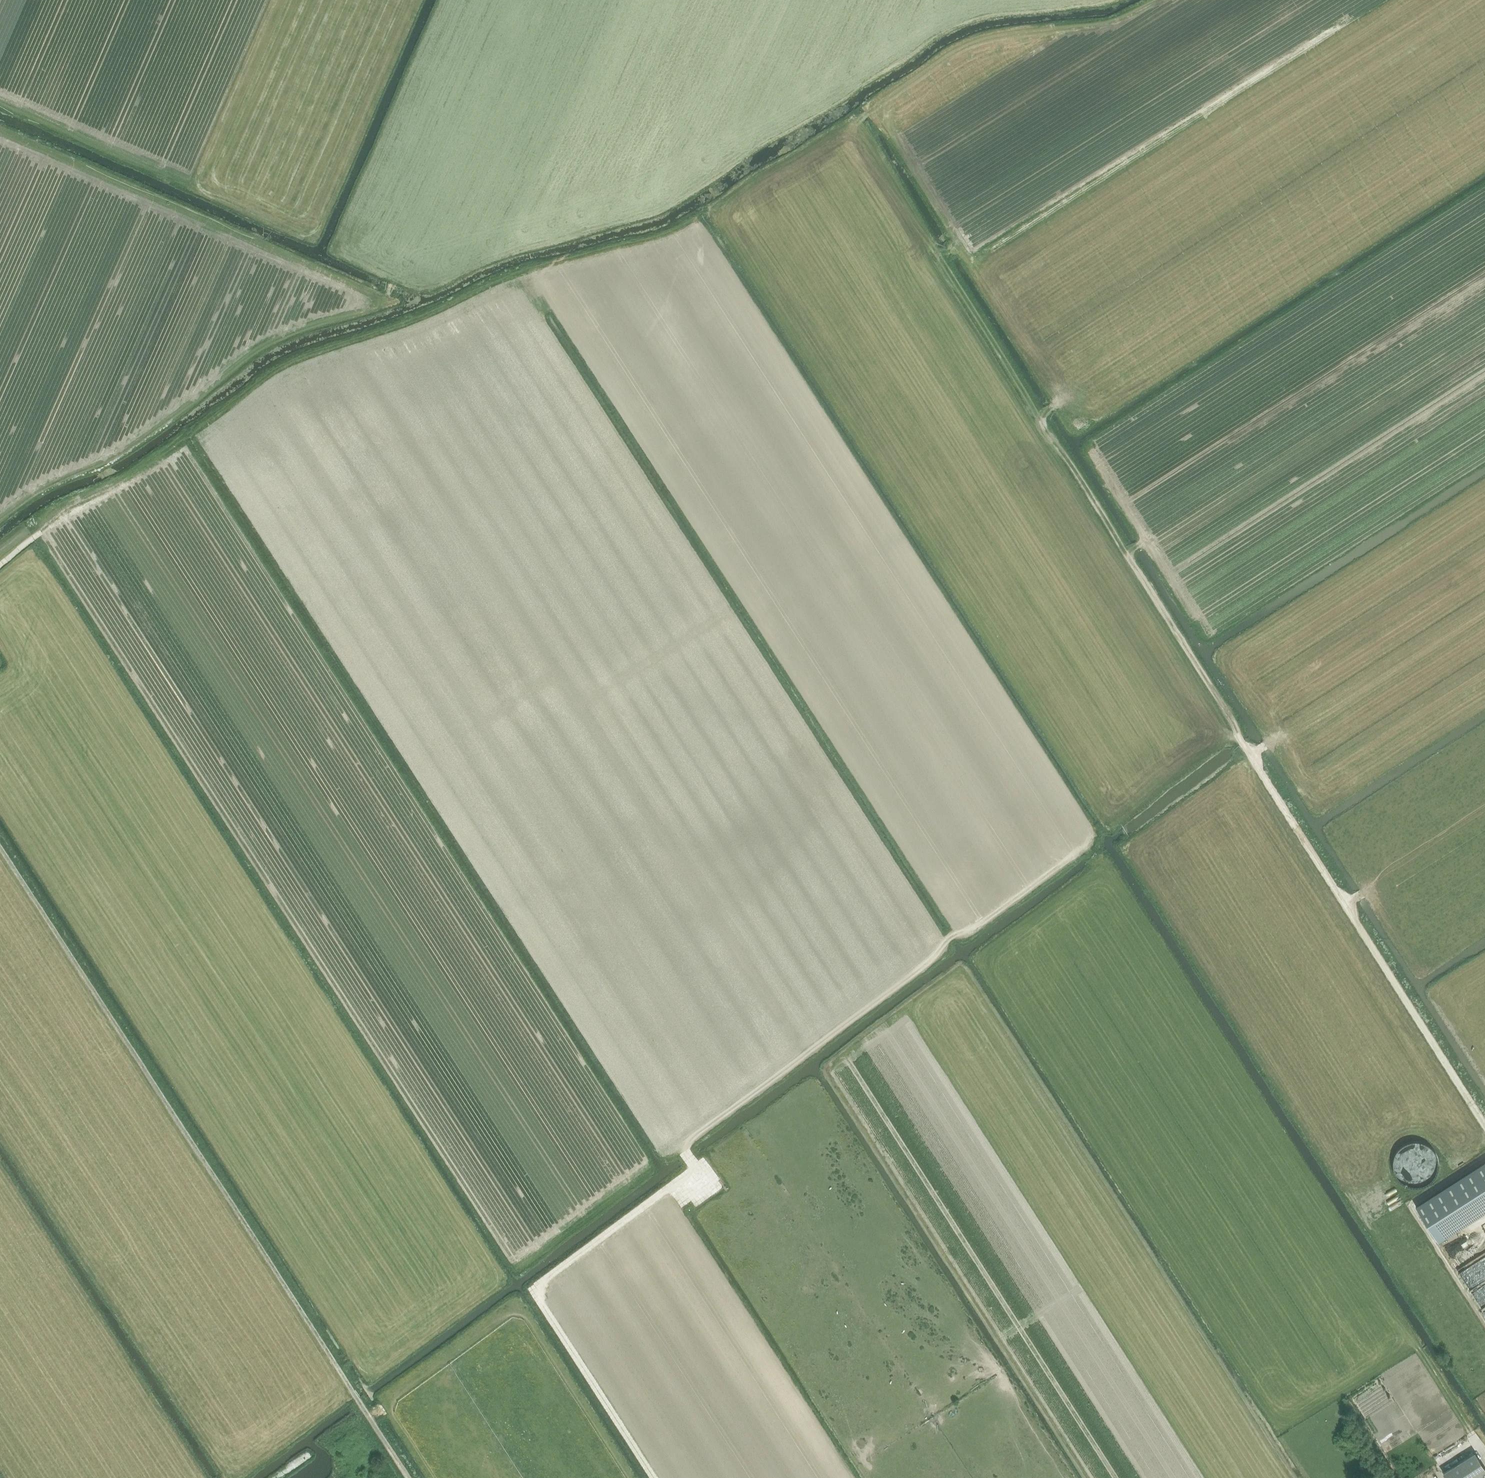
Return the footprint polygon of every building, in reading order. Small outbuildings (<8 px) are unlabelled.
[(1413,1210),(1437,1245),(1484,1213),(1484,1163),(1413,1210)] [(711,1190),(701,1196),(704,1200),(713,1194),(711,1190)] [(1484,1473),(1484,1468),(1475,1452),(1443,1473),(1447,1477),(1478,1477),(1484,1473)]
